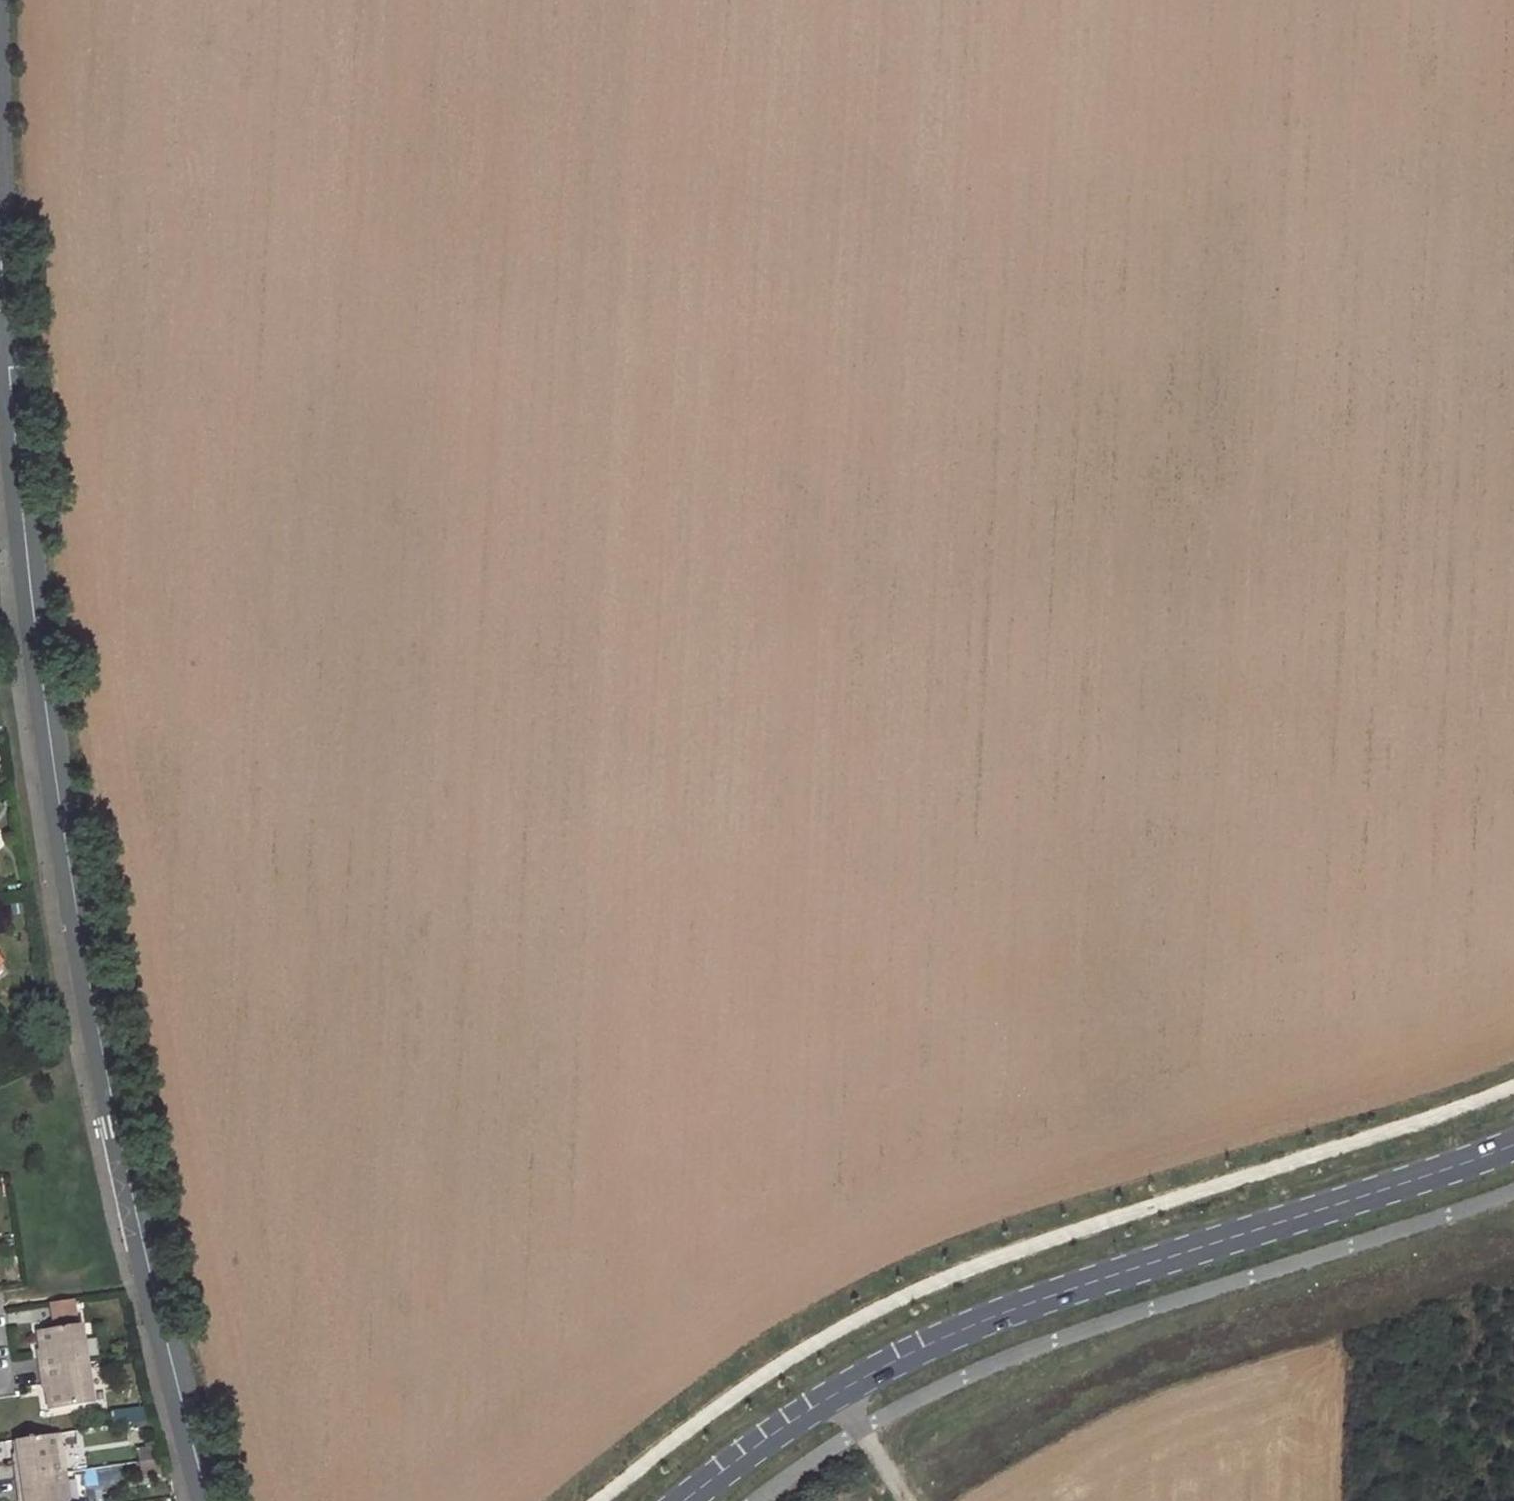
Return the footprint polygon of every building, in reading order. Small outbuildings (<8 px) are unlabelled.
[(54,1330),(38,1332),(42,1351),(36,1352),(40,1372),(86,1364),(80,1326),(77,1326),(73,1301),(50,1305),(54,1330)] [(86,1364),(40,1372),(43,1392),(48,1391),(51,1410),(92,1404),(86,1364)] [(57,1434),(14,1441),(17,1460),(11,1461),(15,1482),(63,1474),(57,1434)] [(15,1482),(18,1500),(23,1500),(24,1500),(67,1500),(63,1474),(15,1482)]
